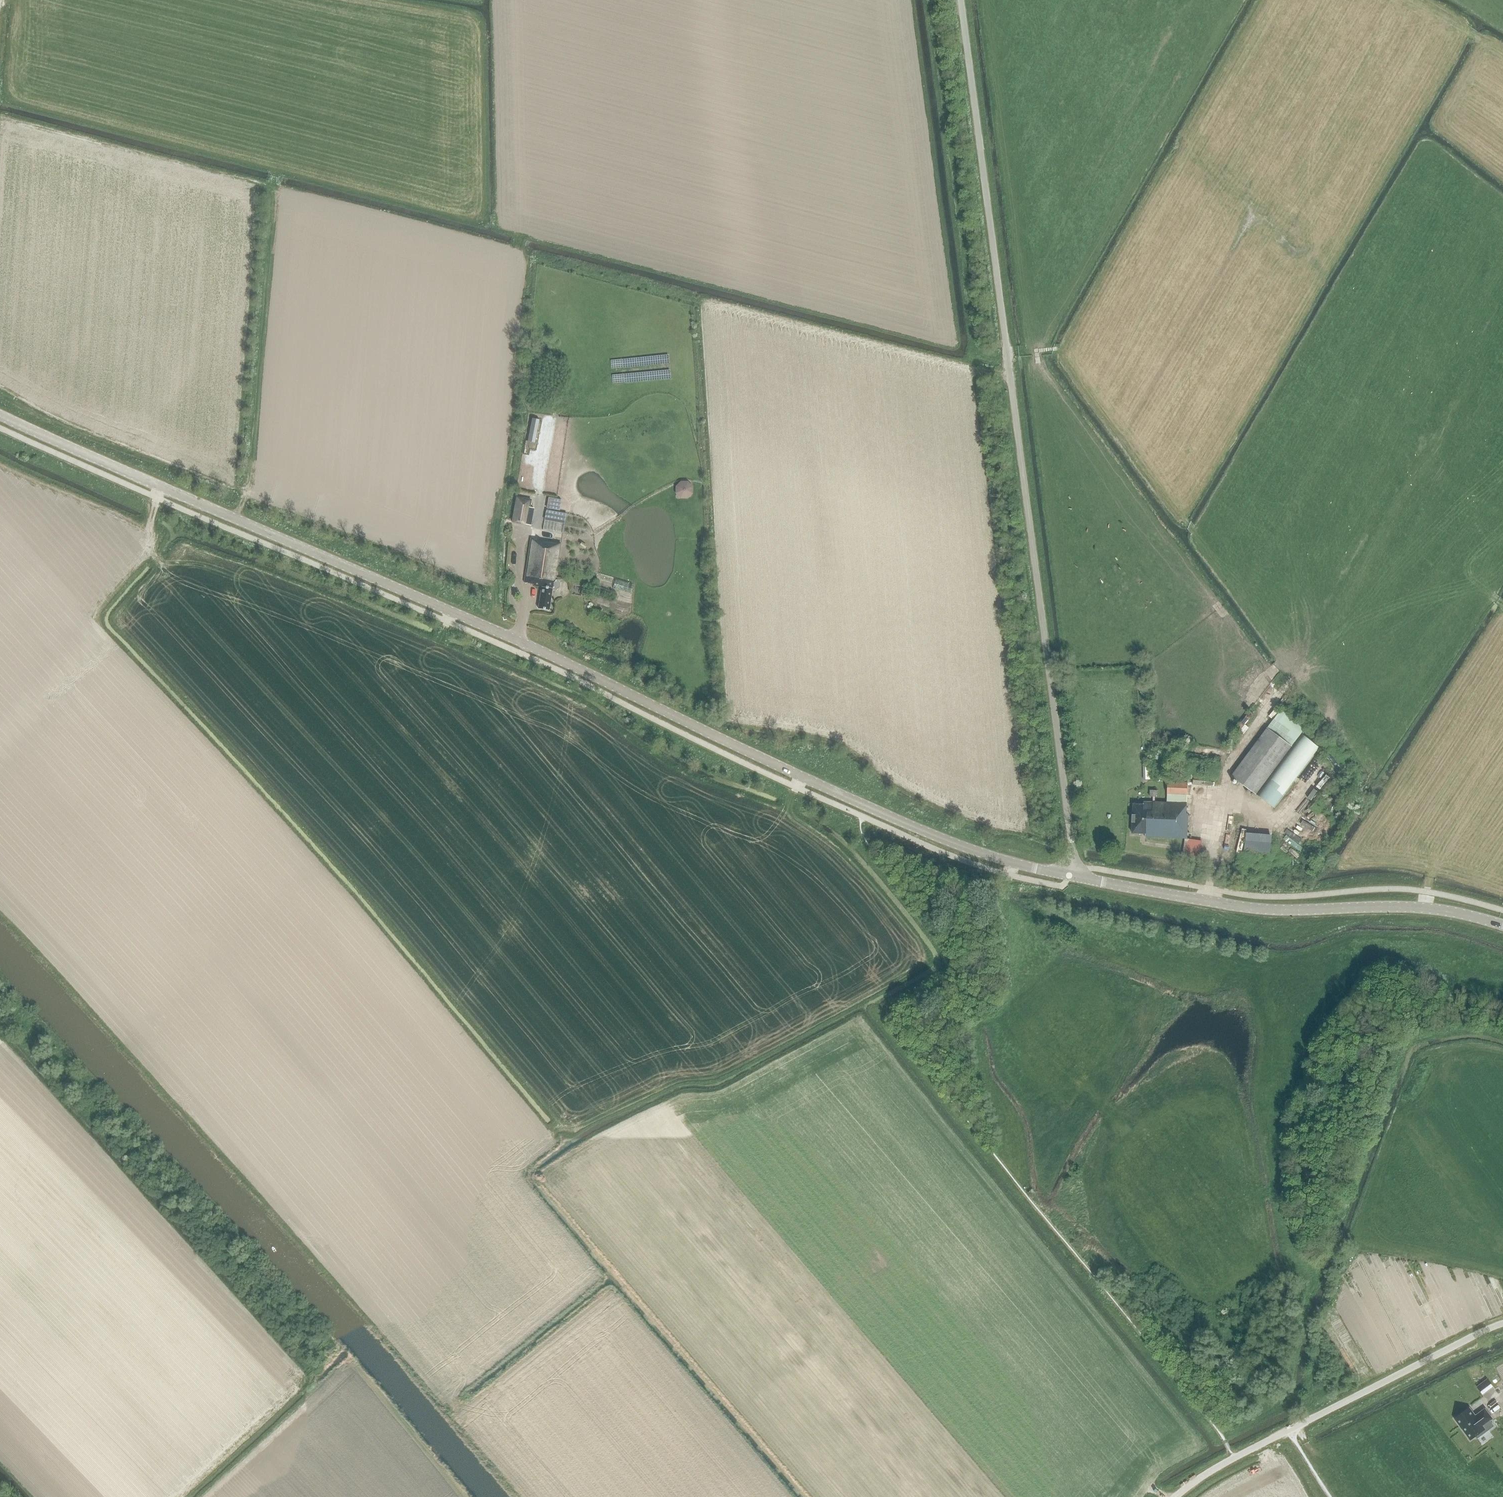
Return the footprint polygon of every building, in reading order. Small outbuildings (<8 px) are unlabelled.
[(532,418),(528,440),(535,442),(539,419),(532,418)] [(677,498),(693,499),(694,482),(677,482),(677,498)] [(516,497),(511,523),(525,526),(525,524),(527,516),(532,517),(534,508),(529,507),(530,500),(516,497)] [(566,513),(546,509),(544,520),(564,523),(566,513)] [(557,579),(554,579),(559,543),(531,539),(524,582),(533,584),(533,585),(541,587),(538,608),(549,610),(552,589),(556,590),(559,587),(560,583),(557,579)] [(616,579),(614,589),(632,593),(634,582),(616,579)] [(1305,727),(1281,709),(1231,776),(1255,794),(1305,727)] [(1319,747),(1301,734),(1256,794),(1274,807),(1319,747)] [(1235,741),(1228,738),(1224,749),(1232,751),(1235,741)] [(1187,803),(1188,784),(1190,784),(1190,776),(1168,775),(1167,782),(1167,802),(1152,801),(1152,802),(1143,802),(1143,804),(1133,804),(1133,815),(1132,815),(1132,822),(1132,833),(1145,834),(1145,837),(1187,838),(1188,813),(1186,813),(1187,803)] [(1273,854),(1273,837),(1247,835),(1246,852),(1273,854)] [(1488,1372),(1477,1380),(1486,1391),(1496,1383),(1488,1372)] [(1489,1420),(1492,1418),(1485,1409),(1475,1416),(1469,1408),(1454,1418),(1470,1439),(1475,1436),(1477,1438),(1493,1426),(1489,1420)]
